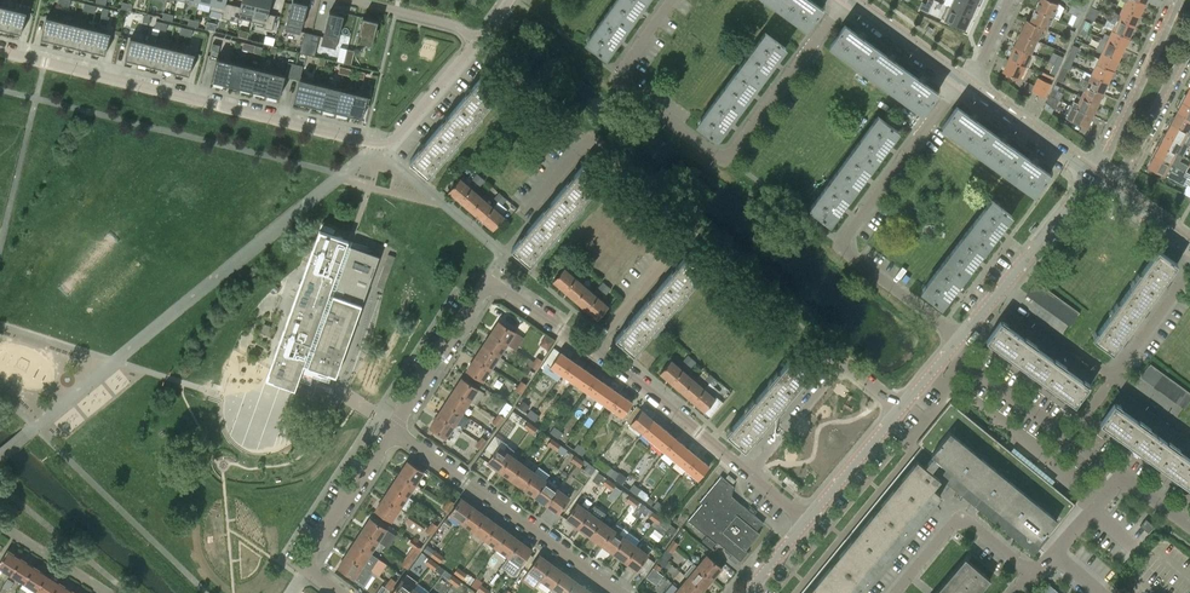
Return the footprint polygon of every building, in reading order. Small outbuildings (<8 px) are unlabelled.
[(210,9),(223,13),(222,18),(229,20),(230,20),(233,5),(226,3),(227,0),(212,0),(212,4),(211,4),(210,9)] [(230,20),(237,22),(238,18),(252,21),(257,0),(242,0),(240,7),(233,5),(230,20)] [(252,21),(265,24),(264,28),(272,30),(276,15),(268,13),(272,0),(257,0),(252,21)] [(285,32),(300,36),(308,3),(307,3),(294,0),(292,0),(285,32)] [(609,10),(629,24),(646,0),(616,0),(609,10)] [(776,5),(807,27),(821,7),(811,0),(779,0),(776,5)] [(943,4),(947,6),(971,17),(976,5),(966,0),(945,0),(943,4)] [(1036,8),(1052,16),(1059,19),(1064,7),(1058,3),(1051,0),(1039,0),(1036,8)] [(1071,5),(1085,12),(1090,0),(1084,0),(1083,3),(1077,0),(1073,0),(1071,5)] [(1096,8),(1100,0),(1094,0),(1091,7),(1095,9),(1096,8)] [(1125,2),(1122,8),(1140,16),(1143,10),(1142,9),(1144,4),(1135,0),(1121,0),(1125,2)] [(919,9),(928,12),(930,6),(926,4),(922,2),(919,9)] [(14,8),(1,5),(0,9),(0,28),(8,30),(14,8)] [(1085,12),(1071,5),(1068,12),(1077,16),(1072,26),(1077,28),(1085,12)] [(947,6),(941,18),(965,29),(971,17),(947,6)] [(1099,10),(1096,8),(1095,9),(1091,7),(1086,17),(1094,21),(1099,10)] [(14,8),(8,30),(22,33),(27,12),(14,8)] [(1036,8),(1030,21),(1043,27),(1042,28),(1046,30),(1048,25),(1052,16),(1036,8)] [(1112,11),(1110,16),(1133,27),(1136,22),(1137,22),(1140,16),(1122,8),(1119,14),(1115,12),(1112,11)] [(629,24),(609,10),(586,41),(606,55),(629,24)] [(323,37),(321,46),(336,50),(338,41),(342,22),(344,22),(347,13),(337,11),(337,13),(329,11),(323,37)] [(55,41),(60,20),(46,16),(41,38),(55,41)] [(1109,16),(1107,20),(1110,21),(1114,23),(1111,30),(1130,38),(1133,32),(1132,31),(1133,27),(1110,16),(1109,16)] [(363,17),(357,41),(372,45),(375,34),(377,35),(378,28),(376,27),(378,21),(364,17),(363,17)] [(60,20),(55,41),(67,44),(72,23),(60,20)] [(1026,20),(1021,32),(1037,40),(1042,28),(1043,27),(1030,21),(1029,21),(1026,20)] [(1084,20),(1081,29),(1088,32),(1092,23),(1084,20)] [(85,26),(72,23),(67,44),(80,47),(85,26)] [(861,67),(875,47),(844,25),(830,45),(861,67)] [(85,26),(80,47),(93,50),(98,29),(85,26)] [(98,29),(93,50),(106,54),(111,32),(98,29)] [(1066,38),(1071,41),(1075,32),(1070,29),(1066,38)] [(1085,37),(1088,32),(1081,29),(1078,33),(1085,37)] [(1104,34),(1102,39),(1123,49),(1125,44),(1127,44),(1130,38),(1111,30),(1109,36),(1104,34)] [(765,31),(742,62),(762,77),(785,46),(765,31)] [(300,52),(307,54),(311,40),(312,34),(305,32),(300,52)] [(1021,32),(1014,45),(1031,53),(1037,40),(1021,32)] [(273,45),(275,38),(266,36),(264,43),(273,45)] [(138,62),(144,40),(131,37),(125,58),(138,62)] [(1067,49),(1071,41),(1066,38),(1062,47),(1067,49)] [(1101,38),(1096,49),(1101,52),(1120,60),(1122,54),(1122,53),(1123,49),(1102,39),(1101,38)] [(144,40),(138,62),(151,65),(157,44),(144,40)] [(318,41),(311,40),(307,54),(315,56),(318,41)] [(213,43),(209,58),(217,60),(212,80),(225,83),(231,61),(217,58),(220,45),(213,43)] [(164,68),(169,47),(157,44),(151,65),(164,68)] [(1073,44),(1070,51),(1076,53),(1079,46),(1073,44)] [(1014,45),(1008,59),(1025,66),(1031,53),(1014,45)] [(182,50),(169,47),(164,68),(177,71),(182,50)] [(340,47),(337,62),(344,63),(347,49),(340,47)] [(891,89),(906,69),(875,47),(861,67),(891,89)] [(347,49),(344,63),(351,65),(355,50),(347,49)] [(195,53),(182,50),(177,71),(190,74),(195,53)] [(1070,51),(1067,58),(1073,60),(1076,53),(1070,51)] [(1094,56),(1092,61),(1113,71),(1115,66),(1117,66),(1120,60),(1101,52),(1098,58),(1094,56)] [(1054,64),(1059,66),(1063,57),(1058,55),(1054,64)] [(1008,59),(1002,71),(1019,79),(1025,66),(1008,59)] [(231,61),(225,83),(239,87),(244,64),(231,61)] [(1092,61),(1090,65),(1094,67),(1091,74),(1109,82),(1112,76),(1111,75),(1113,71),(1092,61)] [(272,71),(266,93),(280,97),(285,77),(292,78),(296,64),(288,62),(285,74),(272,71)] [(762,77),(742,62),(720,93),(740,108),(762,77)] [(244,64),(239,87),(252,90),(258,68),(244,64)] [(303,65),(296,64),(292,78),(299,80),(294,100),(308,104),(314,81),(315,82),(315,79),(301,75),(303,65)] [(1055,75),(1059,66),(1054,64),(1050,73),(1055,75)] [(1063,66),(1060,73),(1065,75),(1068,68),(1063,66)] [(258,68),(252,90),(266,93),(272,71),(258,68)] [(906,69),(891,89),(922,111),(936,91),(906,69)] [(1062,82),(1065,75),(1060,73),(1057,80),(1062,82)] [(1082,77),(1079,82),(1103,93),(1105,89),(1106,89),(1109,82),(1091,74),(1088,80),(1082,77)] [(476,121),(487,107),(499,93),(481,77),(457,105),(476,121)] [(1039,94),(1045,81),(1037,77),(1034,85),(1035,85),(1032,91),(1039,94)] [(327,85),(315,82),(314,81),(308,104),(322,107),(327,85)] [(1032,91),(1035,85),(1034,85),(1026,81),(1024,86),(1031,92),(1032,91)] [(1045,81),(1039,94),(1045,97),(1052,84),(1045,81)] [(1079,82),(1077,86),(1084,89),(1080,96),(1099,105),(1102,99),(1101,97),(1103,93),(1079,82)] [(322,107),(335,111),(341,88),(327,85),(322,107)] [(355,92),(341,88),(335,111),(349,114),(355,92)] [(1053,88),(1050,95),(1054,98),(1055,97),(1058,91),(1053,88)] [(1181,100),(1189,105),(1189,92),(1188,90),(1185,95),(1184,94),(1181,100)] [(355,92),(349,114),(363,117),(366,103),(368,103),(370,96),(368,96),(368,95),(355,92)] [(740,108),(720,93),(697,124),(717,139),(740,108)] [(1073,100),(1071,105),(1092,115),(1094,111),(1096,111),(1099,105),(1080,96),(1076,94),(1073,100)] [(1059,99),(1057,98),(1055,97),(1054,98),(1050,95),(1044,108),(1052,114),(1052,113),(1054,109),(1055,109),(1059,99)] [(1177,111),(1189,118),(1189,105),(1181,100),(1177,107),(1178,108),(1177,111)] [(1069,104),(1064,115),(1070,118),(1087,126),(1088,125),(1089,125),(1092,120),(1091,119),(1092,115),(1071,105),(1069,104)] [(476,121),(457,105),(434,132),(452,148),(476,121)] [(973,148),(987,129),(957,106),(942,126),(973,148)] [(1170,121),(1187,130),(1189,132),(1189,118),(1177,111),(1174,116),(1172,116),(1170,121)] [(878,115),(855,146),(875,161),(898,130),(878,115)] [(1165,133),(1185,143),(1188,145),(1189,141),(1189,132),(1187,130),(1170,121),(1166,128),(1167,130),(1165,133)] [(1003,171),(1018,151),(987,129),(973,148),(1003,171)] [(452,148),(434,132),(410,160),(429,176),(452,148)] [(1161,138),(1158,143),(1176,152),(1182,155),(1188,145),(1185,143),(1165,133),(1163,138),(1161,138)] [(1158,143),(1153,154),(1174,165),(1185,171),(1188,165),(1180,161),(1182,155),(1176,152),(1158,143)] [(875,161),(855,146),(832,177),(852,191),(875,161)] [(1018,151),(1003,171),(1034,193),(1048,173),(1018,151)] [(1153,154),(1147,164),(1148,165),(1148,166),(1173,180),(1183,185),(1187,177),(1186,177),(1183,175),(1185,171),(1174,165),(1153,154)] [(559,193),(577,209),(601,181),(582,165),(559,193)] [(472,179),(476,182),(481,177),(477,173),(472,179)] [(485,180),(481,177),(476,182),(480,186),(485,180)] [(832,177),(821,192),(810,207),(829,222),(852,191),(832,177)] [(449,191),(460,201),(472,188),(460,178),(449,191)] [(483,197),(472,188),(460,201),(471,210),(483,197)] [(494,198),(498,201),(503,196),(499,192),(494,198)] [(577,209),(559,193),(536,220),(554,236),(577,209)] [(507,199),(503,196),(498,201),(502,205),(507,199)] [(471,210),(482,220),(493,207),(483,197),(471,210)] [(990,198),(967,229),(987,244),(1010,214),(990,198)] [(505,217),(493,207),(482,220),(493,230),(505,217)] [(554,236),(536,220),(512,248),(530,264),(554,236)] [(320,229),(266,379),(295,389),(299,380),(311,384),(316,369),(336,376),(380,255),(347,244),(349,239),(320,229)] [(987,244),(967,229),(944,259),(964,274),(987,244)] [(1156,293),(1174,267),(1177,263),(1158,249),(1136,279),(1156,293)] [(395,257),(388,254),(376,286),(383,289),(395,257)] [(663,282),(681,298),(705,270),(687,255),(663,282)] [(964,274),(944,259),(921,289),(941,305),(964,274)] [(576,268),(580,272),(585,266),(581,263),(576,268)] [(589,270),(585,266),(580,272),(584,275),(589,270)] [(552,280),(564,290),(575,278),(563,268),(552,280)] [(564,290),(575,300),(586,287),(575,278),(564,290)] [(1156,293),(1136,279),(1115,309),(1134,323),(1156,293)] [(1033,299),(1042,285),(1036,281),(1035,282),(1026,294),(1033,299)] [(598,287),(602,291),(607,285),(603,282),(598,287)] [(681,298),(663,282),(640,310),(658,325),(681,298)] [(607,285),(602,291),(607,294),(611,289),(607,285)] [(1033,299),(1038,303),(1048,290),(1042,285),(1033,299)] [(575,300),(586,309),(597,297),(586,287),(575,300)] [(1048,290),(1038,303),(1044,307),(1054,294),(1048,290)] [(1054,294),(1044,307),(1051,312),(1061,298),(1054,294)] [(597,297),(586,309),(597,319),(608,307),(597,297)] [(1061,298),(1051,312),(1057,316),(1066,302),(1061,298)] [(1066,302),(1057,316),(1063,321),(1073,307),(1066,302)] [(1073,307),(1063,321),(1071,326),(1079,314),(1080,312),(1073,307)] [(1009,309),(986,340),(1016,361),(1038,330),(1009,309)] [(1113,352),(1124,337),(1134,323),(1115,309),(1094,339),(1113,352)] [(634,353),(658,325),(640,310),(616,338),(634,353)] [(499,322),(491,334),(507,344),(515,332),(499,322)] [(1045,382),(1068,352),(1038,330),(1016,361),(1045,382)] [(499,356),(507,344),(491,334),(483,346),(499,356)] [(542,341),(543,346),(547,349),(553,340),(545,335),(542,341)] [(491,368),(499,356),(483,346),(475,358),(491,368)] [(554,348),(541,367),(544,369),(543,371),(558,381),(562,375),(572,361),(560,352),(554,348)] [(793,394),(816,367),(817,366),(798,351),(775,378),(793,394)] [(1075,404),(1097,373),(1068,352),(1045,382),(1075,404)] [(683,360),(687,364),(692,358),(688,355),(683,360)] [(537,356),(533,361),(539,365),(543,360),(537,356)] [(483,381),(491,368),(475,358),(467,370),(483,381)] [(696,362),(692,358),(687,364),(691,367),(696,362)] [(671,360),(660,373),(671,383),(683,370),(671,360)] [(533,361),(531,366),(537,370),(539,365),(533,361)] [(572,361),(562,375),(574,383),(584,369),(572,361)] [(1148,365),(1140,377),(1147,381),(1156,368),(1150,363),(1149,365),(1148,365)] [(1162,372),(1156,368),(1147,381),(1152,386),(1162,372)] [(584,369),(574,383),(586,392),(596,377),(584,369)] [(683,370),(671,383),(682,392),(693,379),(683,370)] [(1162,372),(1152,386),(1158,390),(1168,376),(1162,372)] [(710,374),(705,379),(709,383),(714,377),(710,374)] [(1174,381),(1168,376),(1158,390),(1165,394),(1174,381)] [(596,377),(586,392),(598,400),(608,385),(596,377)] [(714,377),(709,383),(713,387),(718,381),(714,377)] [(793,394),(775,378),(751,406),(770,421),(793,394)] [(461,379),(453,391),(469,402),(470,401),(474,394),(477,390),(461,379)] [(693,379),(682,392),(693,402),(704,389),(693,379)] [(521,381),(518,386),(524,389),(527,384),(521,381)] [(1174,381),(1165,394),(1171,399),(1181,386),(1174,381)] [(704,389),(693,402),(704,412),(710,417),(721,403),(716,398),(715,398),(720,392),(713,387),(709,383),(704,389)] [(608,385),(598,400),(610,408),(620,394),(608,385)] [(521,394),(524,389),(518,386),(515,390),(521,394)] [(1187,390),(1181,386),(1171,399),(1177,404),(1187,390)] [(1183,408),(1184,409),(1189,401),(1189,392),(1187,390),(1177,404),(1183,408)] [(453,391),(446,403),(462,414),(469,402),(453,391)] [(1130,444),(1152,413),(1122,391),(1100,422),(1130,444)] [(620,394),(610,408),(622,417),(632,402),(620,394)] [(525,412),(530,406),(523,401),(518,407),(525,412)] [(950,401),(916,443),(921,446),(920,447),(925,451),(932,457),(925,465),(925,466),(930,470),(932,471),(950,486),(1034,555),(1050,536),(1049,536),(1076,504),(950,401)] [(446,403),(438,415),(454,426),(462,414),(446,403)] [(626,420),(630,423),(642,410),(636,406),(631,413),(626,420)] [(728,433),(746,449),(770,421),(751,406),(728,433)] [(526,415),(531,418),(535,412),(530,409),(526,415)] [(630,423),(642,433),(653,419),(642,410),(630,423)] [(539,415),(535,412),(531,418),(535,422),(539,415)] [(499,413),(495,418),(501,422),(504,417),(499,413)] [(1152,413),(1130,444),(1159,465),(1182,434),(1152,413)] [(438,415),(430,428),(446,438),(454,426),(438,415)] [(501,422),(495,418),(492,422),(498,426),(501,422)] [(664,429),(653,419),(642,433),(653,442),(664,429)] [(524,427),(528,430),(533,424),(528,421),(524,427)] [(537,428),(533,424),(528,430),(533,434),(537,428)] [(550,432),(554,435),(559,430),(554,426),(550,432)] [(675,438),(664,429),(653,442),(664,451),(675,438)] [(563,433),(559,430),(554,435),(559,439),(563,433)] [(1189,485),(1189,440),(1182,434),(1159,465),(1189,486),(1189,485)] [(482,436),(478,441),(484,445),(487,441),(482,436)] [(547,444),(552,447),(556,441),(552,438),(547,444)] [(686,447),(675,438),(664,451),(675,461),(686,447)] [(481,450),(484,445),(478,441),(475,445),(481,450)] [(561,445),(556,441),(552,447),(556,450),(561,445)] [(578,452),(582,446),(578,443),(573,449),(578,452)] [(499,471),(510,455),(514,450),(507,445),(503,450),(499,447),(488,462),(499,471)] [(587,450),(582,446),(578,452),(582,456),(587,450)] [(697,457),(686,447),(675,461),(686,470),(697,457)] [(510,455),(499,471),(511,479),(522,464),(510,455)] [(571,461),(575,464),(579,458),(575,455),(571,461)] [(709,466),(697,457),(686,470),(697,480),(709,466)] [(804,592),(862,592),(950,486),(932,471),(930,470),(925,466),(925,465),(916,457),(804,592)] [(584,461),(579,458),(575,464),(580,467),(584,461)] [(399,473),(416,484),(424,472),(407,461),(399,473)] [(522,464),(511,479),(523,487),(534,472),(522,464)] [(589,464),(584,471),(591,476),(596,469),(589,464)] [(610,466),(605,472),(606,473),(610,476),(614,470),(610,466)] [(614,470),(610,476),(615,479),(622,484),(626,478),(619,473),(614,470)] [(534,472),(523,487),(535,496),(546,481),(534,472)] [(399,473),(392,485),(408,496),(416,484),(399,473)] [(728,474),(725,478),(732,484),(736,480),(728,474)] [(702,540),(711,547),(716,541),(724,547),(724,550),(726,552),(729,554),(732,554),(741,561),(741,560),(747,552),(748,553),(748,552),(746,550),(760,533),(756,530),(762,522),(763,523),(764,522),(743,506),(743,503),(741,500),(738,499),(735,499),(732,496),(734,486),(720,475),(720,476),(714,484),(713,483),(713,484),(713,485),(707,492),(706,492),(706,493),(700,501),(699,500),(699,501),(701,503),(695,511),(695,510),(694,511),(695,511),(688,519),(687,519),(706,535),(702,540)] [(786,475),(782,480),(794,489),(798,485),(786,475)] [(611,481),(607,478),(602,484),(607,487),(611,481)] [(546,481),(535,496),(546,504),(557,489),(546,481)] [(616,484),(611,481),(607,487),(612,490),(616,484)] [(633,484),(629,489),(634,493),(638,487),(633,484)] [(392,485),(384,497),(400,508),(408,496),(392,485)] [(638,487),(634,493),(638,496),(642,490),(638,487)] [(557,489),(546,504),(558,513),(569,498),(557,489)] [(635,498),(630,495),(626,500),(630,504),(635,498)] [(392,520),(400,508),(384,497),(375,510),(392,520)] [(449,498),(446,502),(451,507),(454,502),(449,498)] [(461,498),(450,513),(462,522),(473,507),(461,498)] [(639,501),(635,498),(630,504),(635,507),(639,501)] [(653,506),(657,509),(661,504),(657,501),(653,506)] [(448,512),(451,507),(446,502),(442,507),(448,512)] [(638,518),(646,507),(641,503),(632,514),(638,518)] [(577,504),(566,519),(578,527),(589,512),(577,504)] [(657,509),(662,513),(664,510),(666,507),(661,504),(657,509)] [(668,505),(666,509),(671,513),(674,510),(668,505)] [(589,512),(578,527),(590,536),(601,520),(605,514),(594,506),(589,512)] [(473,507),(462,522),(474,530),(485,515),(473,507)] [(658,515),(653,512),(649,517),(654,521),(658,515)] [(485,515),(474,530),(485,539),(496,524),(485,515)] [(662,518),(658,515),(654,521),(658,524),(662,518)] [(408,517),(405,522),(421,532),(424,527),(408,517)] [(370,518),(362,530),(379,541),(386,529),(370,518)] [(1154,526),(1146,519),(1140,525),(1148,532),(1154,526)] [(601,520),(590,536),(602,544),(612,529),(601,520)] [(432,522),(429,526),(434,530),(438,526),(432,522)] [(496,524),(485,539),(497,547),(508,532),(496,524)] [(612,529),(602,544),(613,552),(624,537),(619,534),(623,528),(617,524),(613,529),(612,529)] [(431,535),(434,530),(429,526),(425,531),(431,535)] [(362,530),(355,542),(371,553),(379,541),(362,530)] [(624,537),(613,552),(625,561),(636,546),(640,539),(629,531),(624,537)] [(508,532),(497,547),(508,555),(519,541),(508,532)] [(408,554),(405,558),(410,563),(414,558),(422,548),(410,539),(407,543),(413,548),(408,554)] [(670,544),(676,548),(679,544),(673,539),(670,544)] [(509,556),(501,566),(514,576),(522,565),(520,564),(522,562),(529,552),(531,549),(519,541),(508,555),(509,556)] [(355,542),(347,554),(363,565),(371,570),(378,558),(371,553),(355,542)] [(435,559),(439,553),(428,544),(424,550),(431,555),(435,559)] [(672,553),(676,548),(670,544),(666,549),(672,553)] [(636,546),(625,561),(637,569),(648,554),(636,546)] [(0,562),(0,567),(10,574),(11,574),(21,558),(8,550),(0,562)] [(435,559),(440,562),(444,557),(439,553),(435,559)] [(347,554),(338,567),(355,577),(363,583),(371,570),(363,565),(347,554)] [(540,579),(551,564),(539,555),(528,570),(540,579)] [(697,566),(712,579),(721,567),(706,555),(697,566)] [(429,558),(425,563),(430,567),(434,561),(429,557),(429,558)] [(990,579),(965,557),(935,592),(979,592),(990,579)] [(21,558),(11,574),(17,577),(24,582),(34,566),(21,558)] [(405,558),(401,563),(407,568),(410,563),(405,558)] [(434,561),(430,567),(434,570),(441,575),(445,569),(438,564),(434,561)] [(656,563),(653,568),(658,572),(662,567),(656,563)] [(694,563),(684,574),(688,578),(702,590),(712,579),(697,566),(694,563)] [(562,572),(551,564),(540,579),(551,587),(562,572)] [(34,566),(24,582),(37,590),(47,575),(34,566)] [(458,576),(462,570),(458,567),(454,572),(458,576)] [(653,568),(646,577),(652,582),(659,572),(658,572),(653,568)] [(467,574),(462,570),(458,576),(463,579),(467,574)] [(551,587),(560,592),(564,592),(574,580),(562,572),(551,587)] [(448,580),(453,584),(457,578),(452,574),(448,580)] [(37,590),(41,592),(53,592),(59,583),(47,575),(37,590)] [(391,577),(388,582),(393,586),(397,581),(391,577)] [(14,582),(8,578),(3,586),(9,590),(14,582)] [(461,581),(457,578),(453,584),(457,587),(461,581)] [(678,589),(684,592),(700,592),(702,590),(688,578),(678,589)] [(414,588),(402,579),(392,592),(410,592),(414,588)] [(574,580),(564,592),(582,592),(585,588),(574,580)] [(390,591),(393,586),(388,582),(384,586),(390,591)] [(72,591),(59,583),(53,592),(71,592),(72,591)] [(664,592),(684,592),(678,589),(672,583),(664,592)] [(481,592),(485,587),(481,584),(477,590),(481,592)] [(1049,585),(1043,592),(1045,592),(1059,592),(1049,585)]
